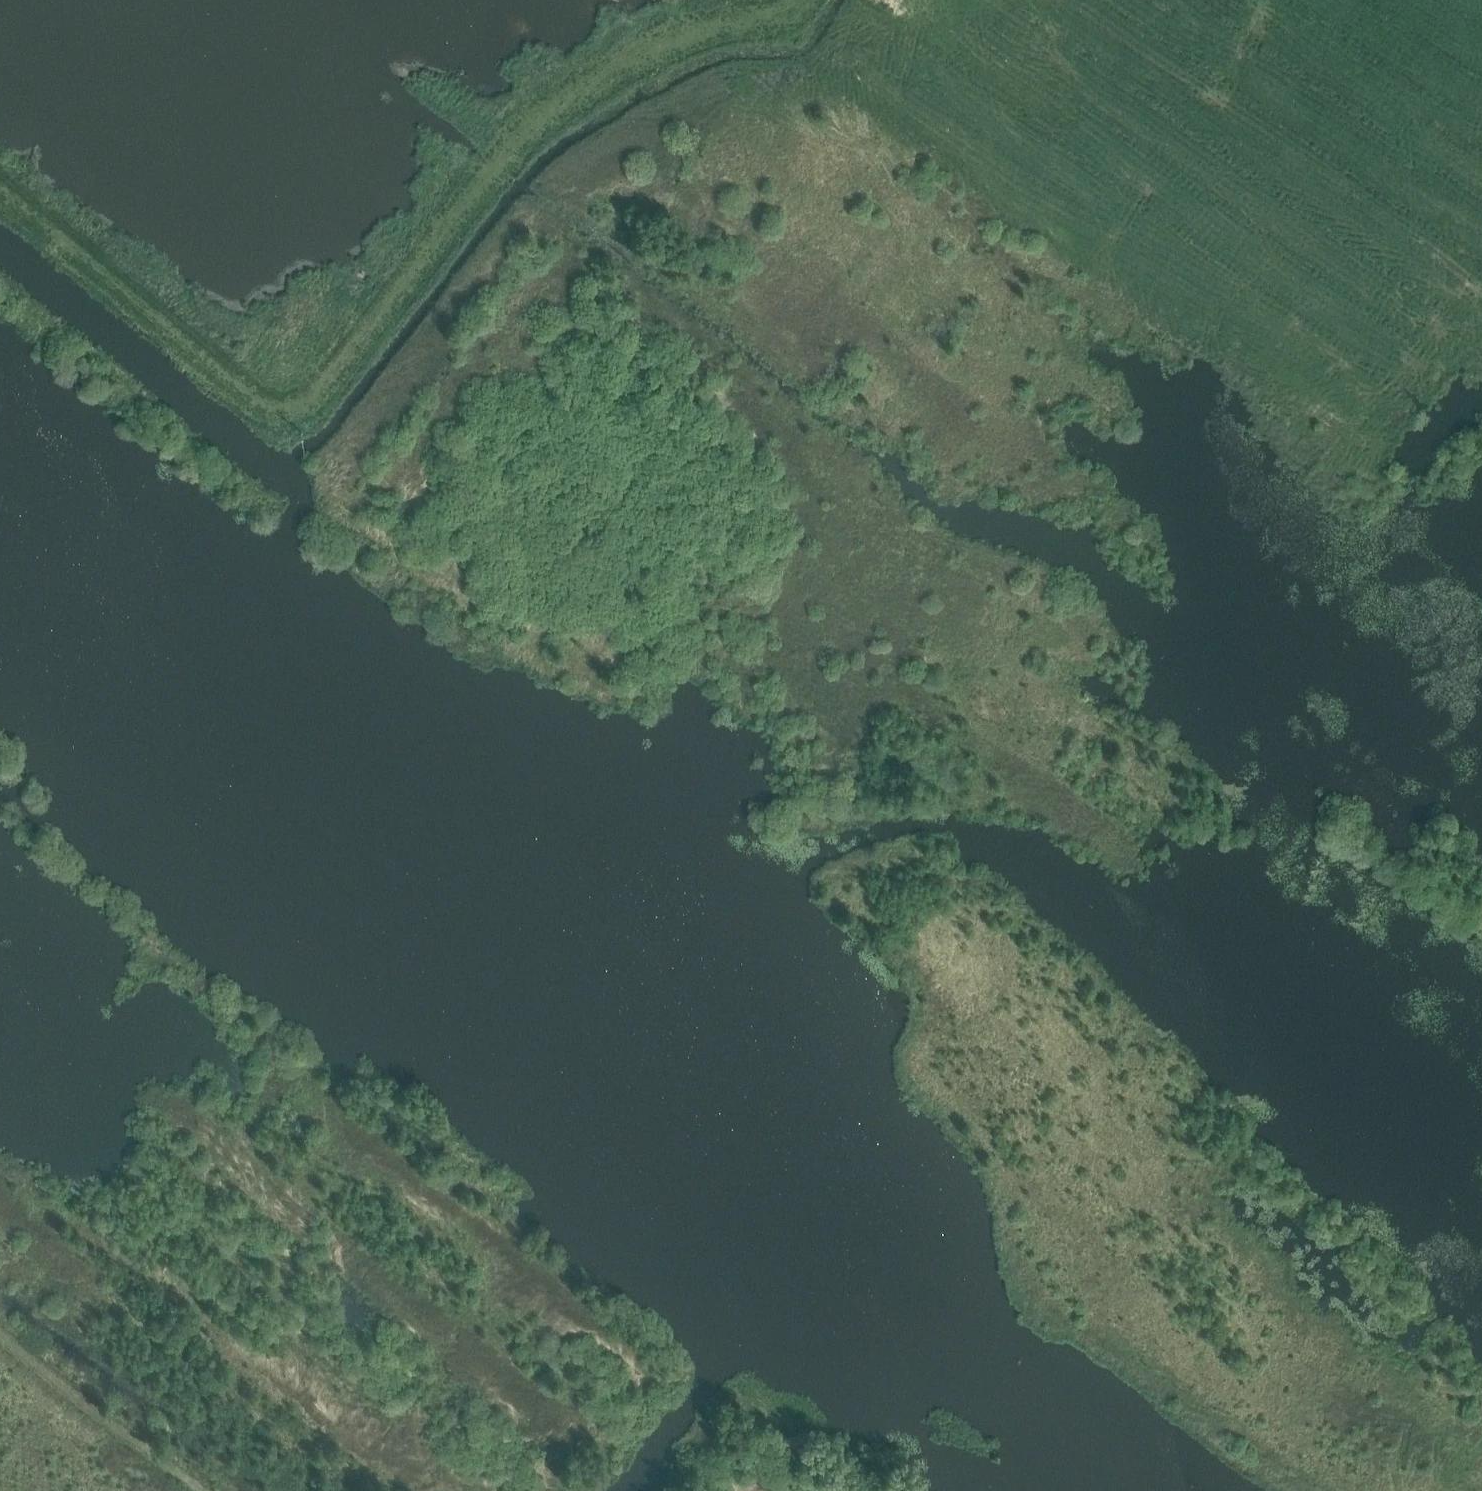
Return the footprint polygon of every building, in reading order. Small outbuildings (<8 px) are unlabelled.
[(804,1431),(788,1437),(791,1445),(800,1442),(807,1439),(804,1431)]
